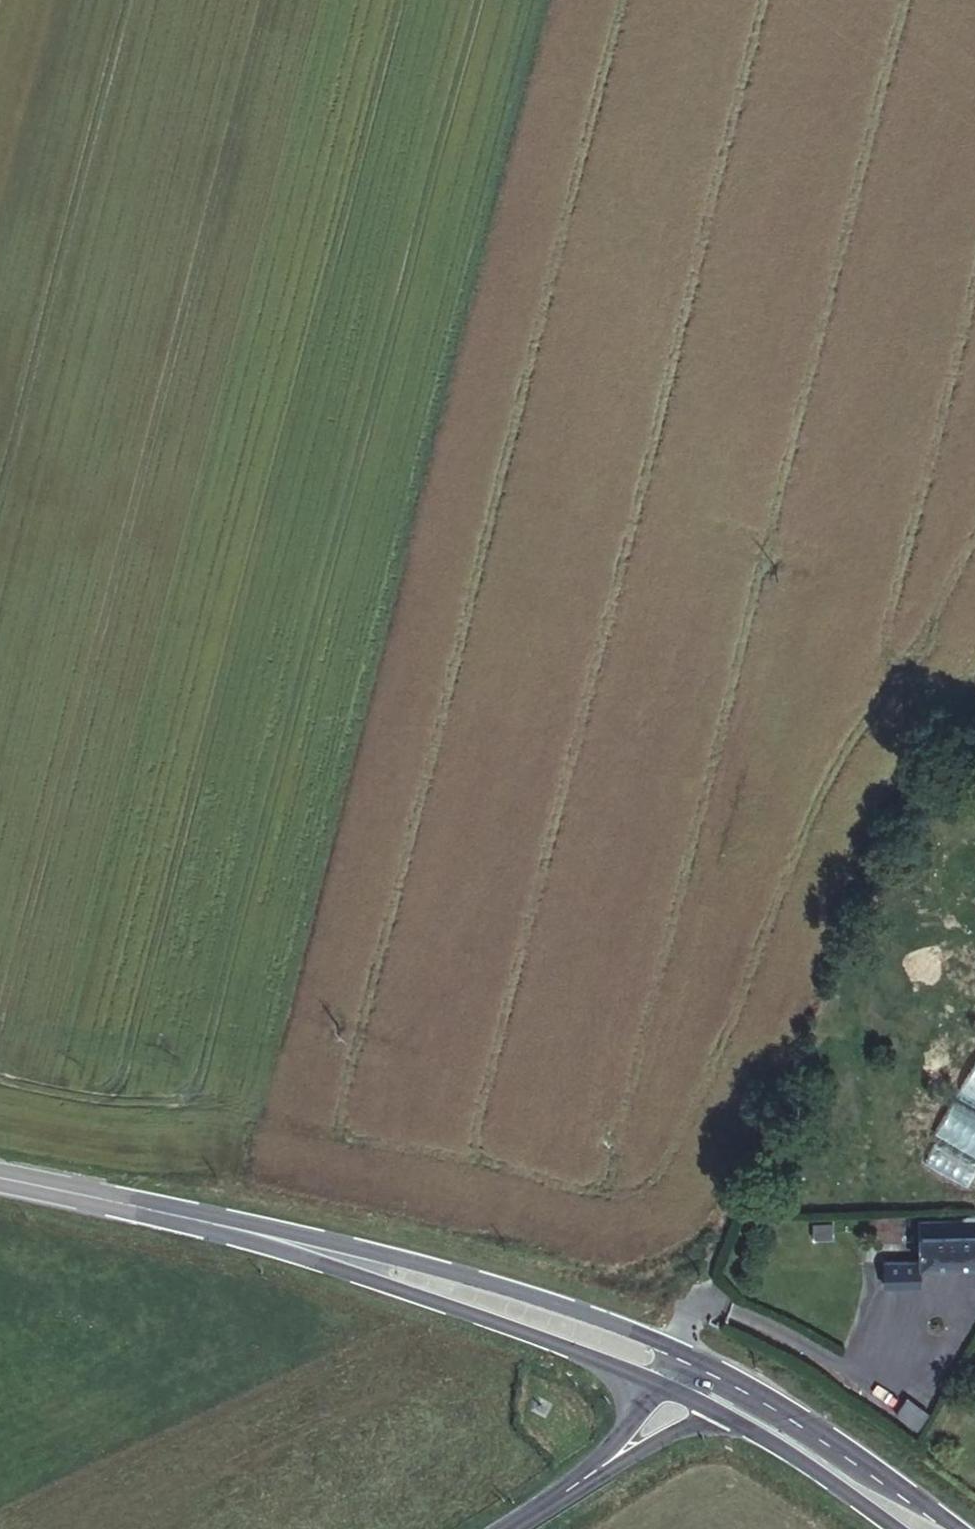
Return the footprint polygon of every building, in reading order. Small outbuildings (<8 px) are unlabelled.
[(974,1219),(974,1208),(908,1206),(906,1251),(870,1251),(870,1274),(906,1274),(906,1256),(974,1257),(974,1219)] [(917,1428),(929,1411),(906,1395),(893,1412),(917,1428)]
